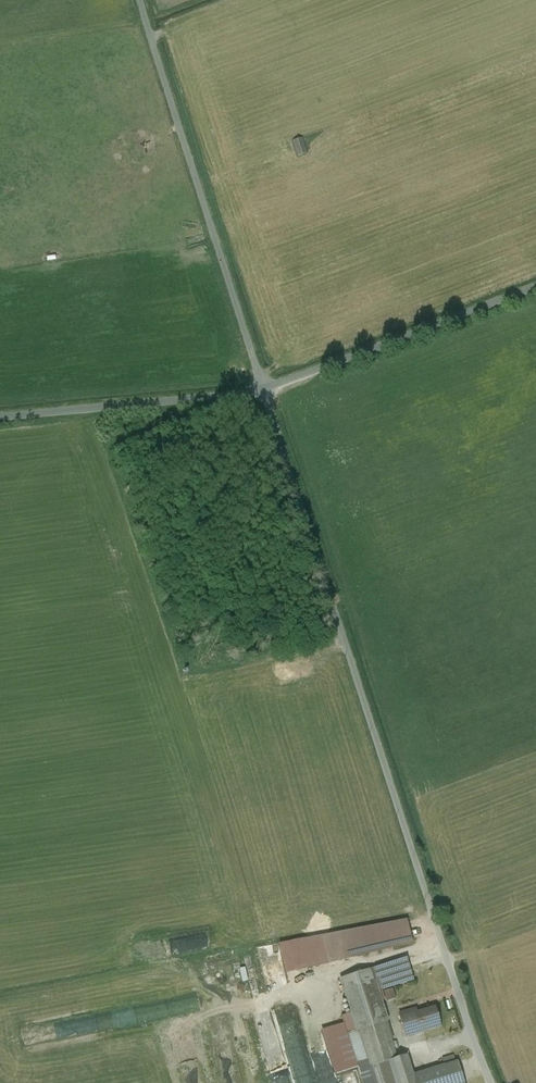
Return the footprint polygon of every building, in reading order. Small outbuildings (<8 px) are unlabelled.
[(302,138),(293,141),(298,156),(307,153),(302,138)] [(277,942),(283,970),(411,946),(406,918),(277,942)] [(371,969),(340,979),(356,1030),(359,1029),(358,1028),(386,1021),(388,1021),(378,990),(413,979),(406,958),(372,969),(371,969)] [(242,981),(248,980),(246,966),(240,967),(242,981)] [(388,1000),(396,997),(392,988),(384,991),(388,1000)] [(434,1008),(417,1013),(416,1010),(398,1015),(404,1036),(439,1027),(434,1008)] [(386,1021),(358,1028),(359,1029),(368,1060),(370,1066),(375,1065),(389,1060),(397,1057),(386,1021)] [(356,1030),(347,1033),(356,1063),(368,1060),(359,1029),(356,1030)] [(389,1060),(396,1082),(409,1082),(415,1081),(413,1075),(407,1054),(397,1057),(389,1060)] [(375,1065),(381,1082),(396,1082),(389,1060),(375,1065)] [(413,1075),(415,1081),(416,1082),(463,1082),(456,1061),(413,1075)]
